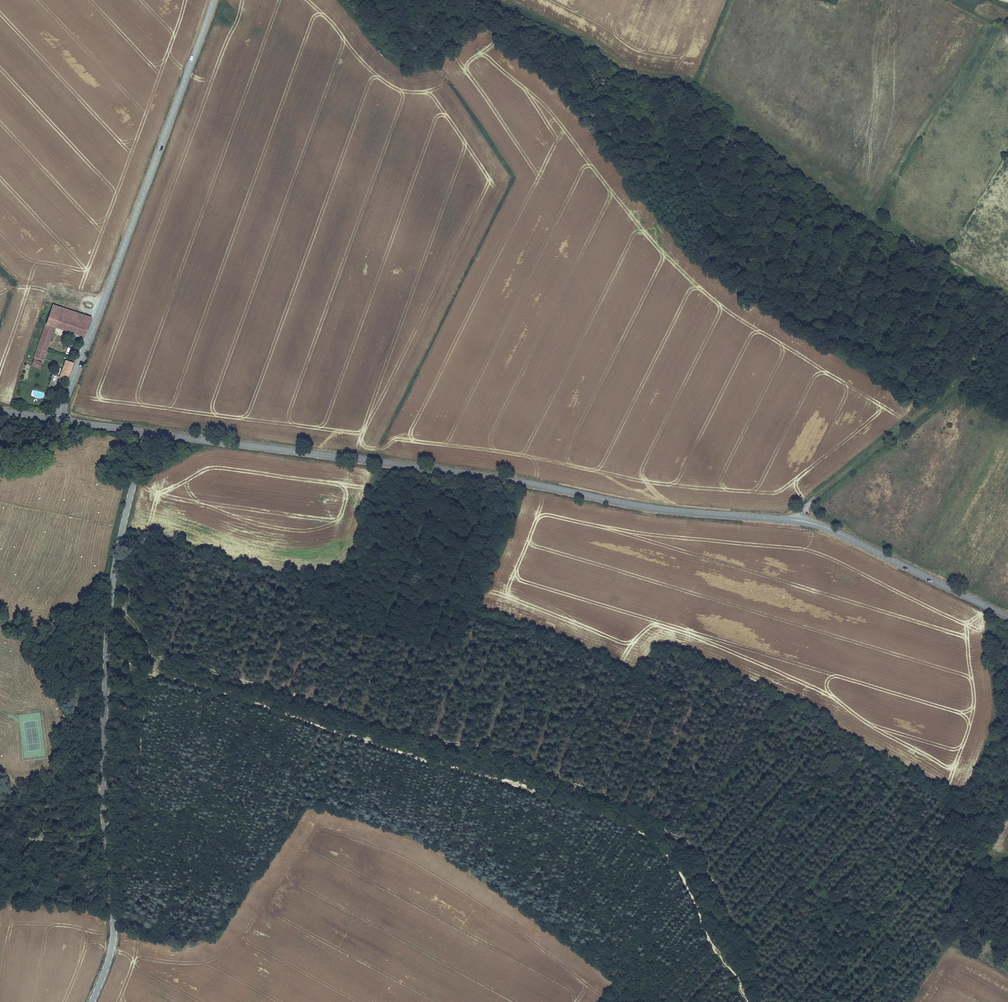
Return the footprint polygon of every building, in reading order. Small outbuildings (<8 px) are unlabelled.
[(60,312),(90,323),(93,315),(48,300),(41,318),(47,320),(50,322),(48,328),(54,330),(56,324),(60,312)] [(90,323),(60,312),(56,324),(86,334),(90,323)] [(44,357),(54,330),(48,328),(50,322),(47,320),(35,353),(44,357)] [(33,357),(31,363),(40,366),(42,360),(33,357)] [(67,377),(73,360),(66,358),(60,374),(67,377)] [(42,399),(44,393),(35,390),(33,395),(42,399)]
